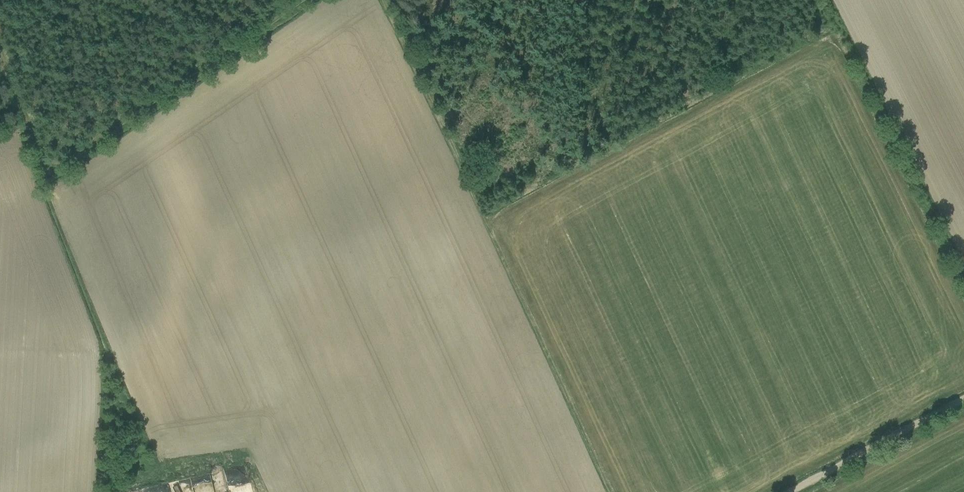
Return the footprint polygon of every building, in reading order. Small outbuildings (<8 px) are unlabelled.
[(249,479),(234,483),(235,489),(241,488),(242,491),(246,491),(247,491),(252,491),(249,479)]
